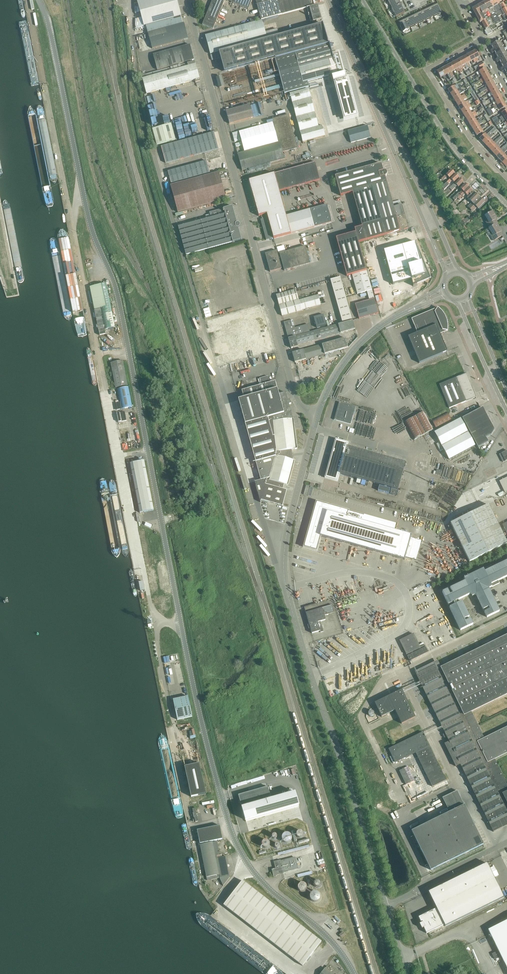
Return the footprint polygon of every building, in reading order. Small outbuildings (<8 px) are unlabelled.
[(146,26),(181,16),(176,0),(137,0),(144,26),(146,26)] [(203,25),(214,29),(225,0),(213,0),(203,25)] [(233,3),(249,10),(252,0),(227,0),(233,3)] [(259,16),(249,19),(250,23),(282,14),(278,0),(255,0),(259,16)] [(282,14),(306,8),(312,6),(311,3),(312,3),(311,0),(278,0),(282,14)] [(399,0),(390,0),(388,1),(390,6),(390,5),(392,8),(391,9),(401,4),(399,0)] [(483,3),(497,28),(499,31),(504,27),(498,17),(488,0),(483,3)] [(498,17),(502,15),(502,16),(505,21),(506,20),(506,18),(503,10),(501,6),(500,6),(497,0),(488,0),(498,17)] [(500,6),(501,6),(503,10),(506,18),(506,9),(502,1),(504,0),(497,0),(500,6)] [(492,31),(497,28),(483,3),(478,6),(492,31)] [(405,12),(401,4),(391,9),(393,13),(394,13),(396,17),(405,12)] [(438,4),(430,7),(434,17),(439,15),(439,14),(442,13),(438,4)] [(312,6),(306,8),(308,15),(308,16),(309,16),(311,23),(311,22),(310,19),(311,19),(312,22),(321,19),(317,5),(312,6)] [(492,31),(478,6),(472,9),(474,12),(480,23),(481,22),(486,30),(485,31),(487,35),(493,32),(492,31)] [(434,17),(430,7),(422,11),(427,21),(431,19),(431,18),(434,17)] [(427,21),(422,11),(414,15),(419,25),(423,22),(426,20),(426,21),(427,21)] [(419,25),(414,15),(406,18),(411,28),(416,26),(415,26),(418,24),(419,25)] [(183,24),(181,16),(146,26),(148,33),(183,24)] [(411,28),(406,18),(398,22),(403,32),(408,30),(408,29),(411,28)] [(270,60),(275,58),(329,44),(324,24),(320,25),(279,36),(277,29),(265,32),(262,21),(206,36),(211,54),(219,52),(225,72),(270,60)] [(184,23),(183,24),(148,33),(152,49),(188,39),(184,23)] [(276,23),(264,26),(265,31),(277,28),(276,23)] [(491,51),(491,52),(502,46),(500,42),(491,46),(493,49),(491,51)] [(153,55),(157,70),(190,61),(194,60),(190,44),(153,55)] [(331,76),(337,74),(332,55),(329,44),(275,58),(284,93),(308,87),(307,82),(331,76)] [(495,52),(496,55),(505,51),(502,46),(491,52),(492,54),(495,52)] [(497,61),(506,56),(506,55),(505,51),(496,55),(498,58),(496,60),(497,61)] [(337,74),(331,76),(333,83),(335,83),(344,119),(357,116),(347,79),(345,80),(338,53),(332,55),(337,74)] [(471,53),(467,55),(470,62),(473,60),(474,63),(476,62),(475,60),(471,53)] [(501,65),(506,62),(506,56),(497,61),(497,63),(500,62),(501,65)] [(463,58),(458,60),(463,68),(466,67),(467,69),(469,68),(468,68),(463,58)] [(458,60),(454,62),(459,71),(460,73),(462,72),(461,70),(463,69),(463,68),(458,60)] [(195,83),(200,82),(194,62),(187,64),(188,67),(186,67),(185,64),(141,77),(146,94),(171,87),(172,90),(176,89),(175,86),(195,80),(195,83)] [(454,62),(450,65),(453,71),(456,70),(457,72),(459,71),(454,62)] [(441,69),(445,76),(447,74),(450,80),(452,79),(451,77),(445,67),(441,69)] [(480,74),(478,76),(479,78),(481,76),(488,73),(486,68),(479,72),(480,74)] [(446,78),(445,76),(441,69),(437,72),(440,78),(443,77),(444,79),(446,78)] [(480,80),(481,82),(490,77),(488,73),(481,76),(483,79),(480,80)] [(481,93),(486,91),(495,86),(493,81),(486,85),(487,87),(480,91),(481,93)] [(448,90),(451,95),(459,89),(458,87),(456,88),(454,86),(448,90)] [(488,94),(488,95),(497,90),(495,86),(486,91),(487,93),(490,91),(491,93),(488,94)] [(451,95),(453,99),(459,95),(463,92),(460,88),(459,89),(451,95)] [(318,127),(308,89),(290,94),(303,142),(325,136),(322,126),(318,127)] [(488,95),(491,99),(500,94),(497,90),(488,95)] [(491,99),(493,104),(502,99),(500,94),(491,99)] [(453,99),(456,103),(466,97),(464,95),(461,97),(459,95),(453,99)] [(456,103),(458,107),(465,103),(467,101),(466,99),(467,98),(466,97),(456,103)] [(495,108),(504,103),(502,99),(493,104),(494,106),(493,106),(494,108),(495,108)] [(458,107),(461,111),(470,105),(467,101),(465,103),(458,107)] [(504,103),(495,108),(496,110),(497,109),(498,112),(506,107),(504,103)] [(226,111),(229,123),(254,117),(250,105),(226,111)] [(461,111),(464,115),(470,111),(472,110),(471,107),(470,105),(461,111)] [(464,115),(466,119),(476,113),(475,111),(471,113),(470,111),(464,115)] [(466,119),(469,124),(475,120),(474,117),(477,115),(476,113),(466,119)] [(283,152),(298,148),(288,114),(273,119),(279,143),(238,154),(242,170),(284,159),(283,152)] [(469,124),(471,127),(481,121),(480,119),(477,122),(475,120),(469,124)] [(471,127),(474,132),(480,128),(479,125),(483,123),(481,121),(471,127)] [(171,124),(152,129),(156,145),(176,140),(171,124)] [(480,128),(474,132),(477,136),(483,132),(482,130),(485,127),(485,126),(485,125),(480,128)] [(348,131),(351,143),(370,138),(367,126),(348,131)] [(480,139),(483,143),(492,134),(493,133),(496,130),(497,130),(495,128),(487,135),(485,134),(480,139)] [(160,146),(165,163),(218,148),(213,132),(160,146)] [(483,143),(486,146),(492,141),(490,139),(494,136),(492,134),(483,143)] [(486,146),(490,150),(502,138),(501,137),(494,143),(492,141),(486,146)] [(490,150),(493,153),(499,148),(500,148),(501,146),(499,144),(504,140),(502,138),(490,150)] [(506,147),(506,144),(501,149),(500,148),(499,148),(493,153),(497,157),(506,147)] [(497,157),(500,161),(505,155),(504,154),(504,153),(505,153),(506,151),(506,147),(497,157)] [(167,171),(171,183),(209,172),(206,160),(167,171)] [(274,174),(249,181),(259,216),(261,216),(262,219),(260,220),(266,240),(273,238),(332,222),(327,205),(286,216),(279,191),(320,180),(315,162),(274,174)] [(335,177),(337,183),(340,196),(353,193),(362,227),(354,229),(355,233),(336,238),(346,276),(352,275),(367,271),(359,243),(408,229),(407,223),(408,223),(408,221),(406,221),(402,205),(393,207),(385,177),(386,176),(387,175),(387,174),(387,172),(386,172),(385,171),(383,171),(381,164),(335,177)] [(449,179),(455,173),(451,169),(441,179),(442,180),(443,180),(444,181),(447,178),(446,177),(447,177),(449,179)] [(226,199),(221,183),(218,172),(170,185),(177,212),(226,199)] [(455,174),(450,179),(452,181),(454,183),(459,178),(455,174)] [(456,183),(449,189),(452,191),(455,188),(455,187),(456,186),(458,188),(463,183),(464,182),(460,178),(456,183)] [(458,193),(452,200),(454,202),(458,198),(469,188),(465,184),(460,189),(462,191),(459,194),(458,193)] [(469,188),(458,198),(459,200),(465,194),(467,196),(472,191),(469,188)] [(467,198),(471,203),(467,207),(473,212),(477,208),(478,209),(484,203),(473,192),(467,198)] [(232,206),(223,208),(223,209),(209,212),(211,217),(178,225),(186,255),(232,242),(241,240),(241,239),(233,207),(232,206)] [(486,222),(490,228),(497,224),(495,220),(497,219),(493,211),(485,216),(488,221),(486,222)] [(458,218),(462,227),(467,223),(463,215),(458,218)] [(497,224),(490,228),(489,229),(492,233),(490,235),(494,241),(501,236),(499,233),(502,232),(497,224)] [(383,250),(392,284),(411,279),(413,285),(430,278),(416,244),(416,245),(415,241),(383,250)] [(285,270),(310,263),(306,246),(278,254),(277,251),(265,254),(270,272),(282,269),(282,268),(284,267),(285,270)] [(367,292),(369,300),(355,304),(359,319),(378,313),(367,271),(352,275),(357,294),(367,292)] [(343,286),(341,278),(331,280),(333,288),(343,286)] [(94,310),(100,336),(106,334),(105,330),(115,327),(106,284),(90,287),(95,310),(94,310)] [(280,307),(299,301),(296,290),(277,296),(280,307)] [(302,311),(321,305),(319,296),(299,301),(302,311)] [(302,311),(299,301),(280,307),(283,317),(302,311)] [(417,333),(408,337),(419,364),(439,355),(442,354),(447,352),(445,347),(441,337),(439,334),(444,332),(444,330),(447,331),(448,326),(447,320),(445,316),(442,311),(438,308),(436,311),(434,309),(414,318),(411,319),(417,333)] [(340,314),(343,322),(352,320),(350,311),(340,314)] [(317,328),(327,325),(324,315),(314,318),(317,328)] [(308,325),(301,326),(295,328),(293,320),(284,322),(288,337),(309,331),(308,325)] [(330,327),(326,328),(289,339),(292,349),(298,347),(298,345),(341,333),(341,334),(355,330),(353,321),(339,325),(330,327)] [(293,353),(296,363),(349,348),(346,338),(293,353)] [(111,376),(113,376),(116,388),(127,385),(123,361),(111,363),(111,364),(108,364),(111,376)] [(465,402),(476,397),(466,373),(439,385),(449,409),(465,402)] [(288,485),(295,461),(293,460),(292,449),(297,449),(293,419),(289,404),(291,404),(290,399),(288,400),(286,392),(279,394),(275,381),(270,383),(268,376),(260,378),(262,385),(242,390),(244,398),(238,399),(260,480),(254,482),(260,502),(261,503),(261,502),(261,500),(283,506),(287,490),(283,489),(284,484),(288,485)] [(117,389),(121,409),(132,407),(128,387),(117,389)] [(334,420),(351,425),(356,407),(339,402),(334,420)] [(462,418),(478,448),(488,442),(486,438),(491,435),(494,430),(482,407),(462,418)] [(125,412),(117,414),(118,422),(127,421),(125,412)] [(404,423),(414,441),(433,430),(424,412),(404,423)] [(432,421),(436,428),(452,420),(447,412),(432,421)] [(475,446),(460,418),(454,422),(434,432),(449,460),(475,446)] [(337,441),(326,477),(337,480),(339,474),(365,481),(377,484),(398,490),(405,462),(353,447),(350,447),(347,446),(348,444),(337,441)] [(130,464),(140,513),(153,510),(144,461),(130,464)] [(504,492),(506,491),(506,477),(499,481),(504,492)] [(482,493),(485,499),(493,496),(490,489),(482,493)] [(317,520),(312,519),(304,547),(316,550),(320,536),(400,559),(405,560),(405,558),(416,561),(417,557),(406,554),(410,542),(420,545),(421,541),(411,538),(412,536),(406,534),(394,531),(362,522),(364,516),(322,504),(317,520)] [(450,523),(460,542),(487,529),(498,524),(488,505),(450,523)] [(460,542),(469,562),(506,543),(498,524),(487,529),(460,542)] [(442,592),(448,605),(454,602),(455,605),(450,608),(460,630),(473,625),(470,619),(465,622),(464,619),(469,617),(462,602),(457,604),(455,601),(471,594),(472,596),(476,594),(487,617),(499,611),(489,589),(500,583),(498,581),(506,576),(506,561),(485,571),(484,569),(464,578),(465,581),(450,588),(452,594),(450,595),(448,590),(442,592)] [(332,606),(322,608),(319,609),(317,604),(304,607),(309,625),(311,625),(312,628),(310,629),(312,634),(320,631),(320,633),(336,628),(334,621),(321,624),(320,622),(326,620),(324,616),(334,613),(332,605),(332,606)] [(400,641),(410,661),(428,652),(424,645),(420,648),(413,634),(400,641)] [(434,666),(416,675),(426,693),(445,734),(443,735),(444,738),(447,737),(449,742),(445,744),(456,767),(460,765),(464,772),(493,832),(506,825),(506,787),(493,759),(506,753),(506,728),(484,739),(471,712),(506,695),(506,636),(436,670),(434,666)] [(402,724),(415,718),(402,690),(375,703),(382,717),(395,711),(402,724)] [(173,700),(177,720),(192,717),(188,697),(173,700)] [(422,733),(389,749),(392,755),(392,756),(390,757),(393,764),(410,755),(426,789),(446,780),(422,733)] [(184,767),(191,797),(197,796),(199,795),(206,794),(199,764),(184,767)] [(399,771),(406,785),(413,781),(406,768),(399,771)] [(268,787),(238,795),(242,807),(245,820),(299,805),(295,792),(271,799),(268,787)] [(483,845),(474,825),(474,824),(473,822),(471,820),(457,791),(442,798),(449,812),(422,826),(411,831),(430,870),(483,845)] [(220,826),(197,831),(200,844),(223,839),(220,826)] [(292,839),(292,838),(292,837),(291,837),(291,836),(291,835),(290,835),(290,834),(289,834),(288,833),(287,833),(286,833),(285,833),(285,834),(284,834),(283,835),(282,836),(282,837),(282,838),(282,839),(282,840),(283,841),(283,842),(284,842),(285,843),(286,843),(287,843),(288,843),(289,843),(289,842),(290,842),(290,841),(291,841),(291,840),(291,839),(292,839)] [(270,844),(269,844),(269,843),(269,842),(268,842),(268,841),(267,841),(267,840),(266,840),(265,840),(264,841),(263,841),(262,842),(262,843),(261,844),(261,845),(262,846),(262,847),(263,847),(263,848),(264,848),(265,848),(266,848),(267,848),(268,848),(269,847),(269,846),(269,845),(270,844)] [(228,867),(227,865),(226,856),(216,858),(215,855),(219,855),(217,842),(213,842),(200,845),(206,877),(207,881),(220,878),(220,880),(223,886),(230,877),(228,867)] [(314,851),(317,865),(325,863),(321,850),(314,851)] [(276,869),(272,870),(273,876),(283,873),(298,869),(295,858),(280,861),(274,862),(276,869)] [(503,896),(487,863),(428,892),(436,909),(418,917),(421,923),(420,924),(422,928),(423,927),(426,934),(503,896)] [(223,905),(303,966),(321,942),(242,881),(223,905)] [(304,883),(303,883),(302,883),(301,883),(300,883),(299,884),(299,885),(298,885),(298,886),(298,887),(298,888),(298,889),(298,890),(299,891),(300,892),(301,892),(302,892),(303,892),(304,892),(305,892),(305,891),(306,890),(306,889),(307,888),(307,887),(307,886),(306,886),(306,885),(305,884),(304,883)] [(311,894),(310,895),(310,896),(310,897),(310,898),(310,899),(311,900),(312,901),(313,901),(313,902),(314,902),(315,902),(316,902),(317,902),(318,901),(319,901),(319,900),(320,899),(320,898),(320,897),(320,896),(320,895),(320,894),(319,894),(319,893),(318,893),(318,892),(317,892),(316,892),(315,892),(314,892),(313,892),(312,892),(312,893),(311,893),(311,894)] [(506,968),(506,921),(488,930),(506,968)] [(225,929),(219,936),(267,973),(283,973),(225,929)]
